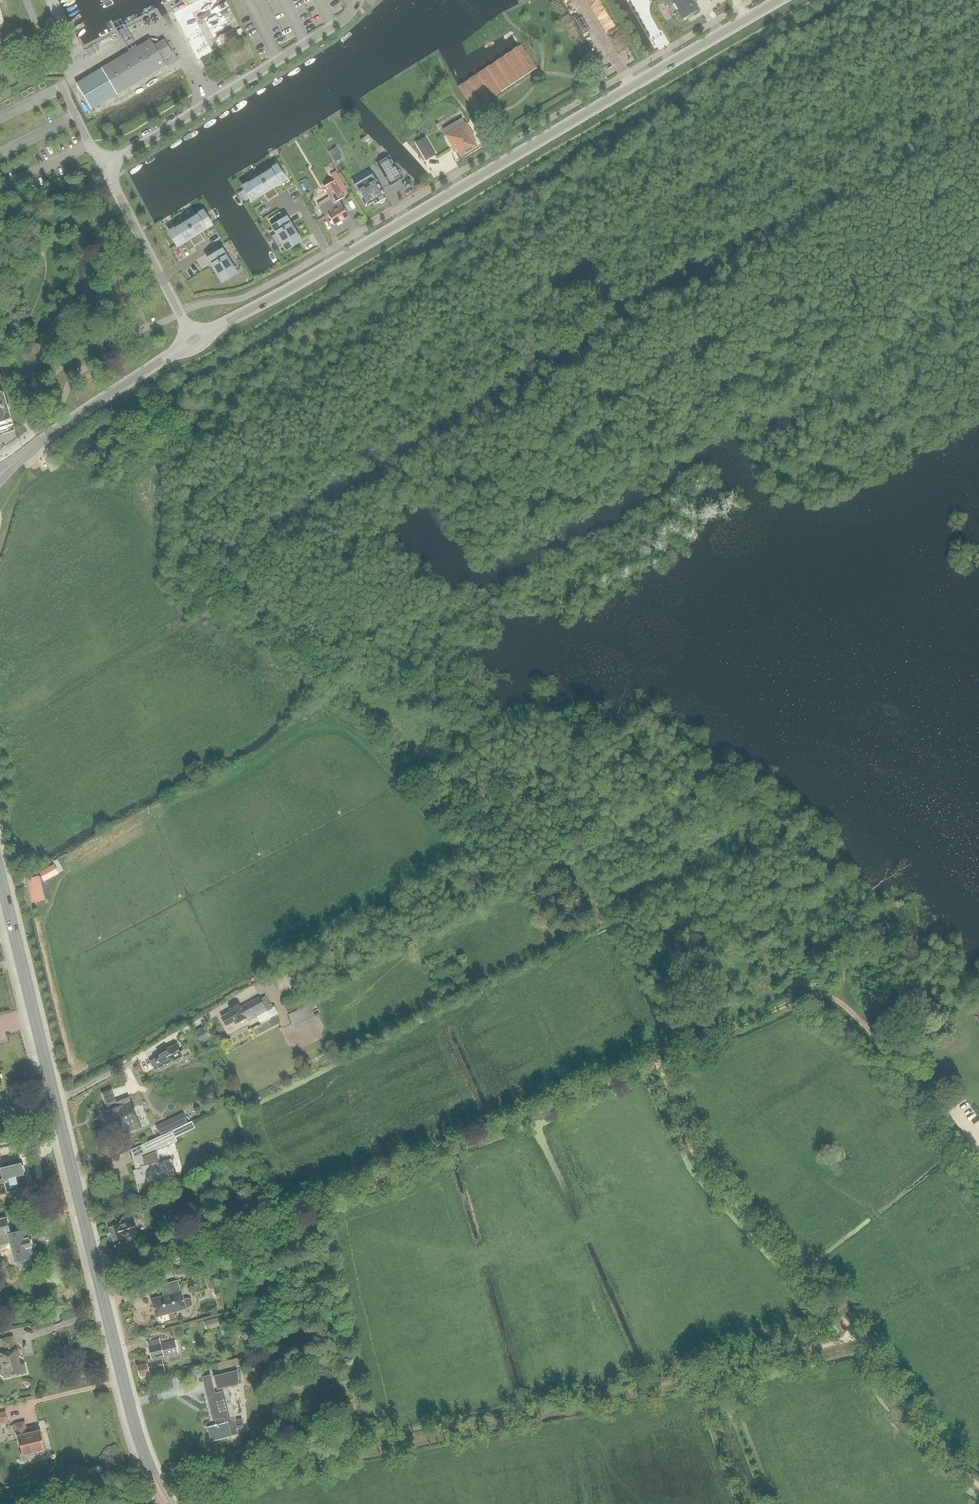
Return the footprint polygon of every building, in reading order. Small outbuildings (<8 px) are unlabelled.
[(680,18),(697,8),(693,0),(670,0),(680,18)] [(232,30),(218,37),(221,44),(236,37),(232,30)] [(162,60),(173,52),(165,39),(154,46),(150,40),(102,68),(76,84),(91,110),(166,66),(162,60)] [(473,136),(466,124),(465,124),(462,120),(453,125),(469,152),(477,147),(472,137),(473,136)] [(455,147),(460,157),(469,152),(453,125),(444,131),(446,135),(445,135),(453,148),(455,147)] [(424,137),(416,142),(425,158),(433,153),(433,151),(424,137)] [(405,178),(392,154),(377,163),(390,186),(405,178)] [(273,198),(278,195),(274,187),(285,180),(276,166),(269,171),(266,167),(257,173),(273,198)] [(336,172),(331,175),(339,189),(345,186),(336,172)] [(268,201),(273,198),(257,173),(248,178),(251,182),(243,187),(252,201),(263,194),(268,201)] [(376,180),(375,180),(373,176),(355,186),(358,191),(357,191),(366,206),(376,201),(377,204),(378,203),(381,204),(384,202),(385,199),(386,198),(376,180)] [(319,205),(325,216),(328,214),(334,225),(349,217),(338,199),(343,196),(334,181),(324,187),(331,198),(319,205)] [(192,213),(184,218),(199,244),(205,240),(200,233),(211,226),(203,212),(195,217),(192,213)] [(280,212),(268,219),(286,250),(300,241),(286,219),(284,220),(280,212)] [(177,228),(170,232),(178,246),(189,239),(194,247),(199,244),(184,218),(175,224),(177,228)] [(214,249),(207,253),(210,258),(208,259),(222,282),(236,273),(222,251),(219,253),(216,247),(214,249)] [(13,420),(4,392),(0,393),(0,424),(13,420)] [(42,877),(39,877),(27,880),(33,903),(44,900),(40,883),(44,882),(59,874),(54,865),(40,873),(42,877)] [(317,995),(319,1001),(327,997),(324,992),(317,995)] [(248,1021),(257,1016),(260,1023),(278,1013),(274,1006),(267,1010),(259,997),(241,1008),(239,1004),(230,1009),(231,1012),(221,1017),(226,1026),(234,1022),(235,1024),(246,1018),(248,1021)] [(310,1005),(289,1015),(295,1028),(316,1019),(310,1005)] [(194,1031),(200,1041),(209,1036),(203,1026),(194,1031)] [(330,1039),(324,1042),(326,1047),(332,1045),(330,1039)] [(155,1070),(159,1068),(160,1068),(172,1061),(172,1062),(182,1056),(183,1059),(192,1054),(188,1047),(180,1052),(176,1044),(166,1050),(167,1052),(150,1061),(155,1070)] [(149,1102),(132,1109),(137,1122),(154,1116),(149,1102)] [(114,1132),(131,1125),(123,1105),(106,1112),(108,1117),(105,1118),(109,1128),(111,1127),(114,1132)] [(188,1131),(185,1124),(172,1130),(175,1136),(176,1137),(188,1131)] [(136,1184),(164,1177),(175,1175),(171,1159),(160,1162),(157,1150),(168,1145),(166,1141),(175,1136),(172,1130),(143,1144),(145,1154),(133,1157),(136,1170),(133,1171),(136,1184)] [(24,1174),(21,1164),(0,1169),(0,1194),(7,1193),(6,1191),(23,1187),(20,1175),(24,1174)] [(134,1221),(143,1219),(141,1211),(142,1210),(140,1203),(129,1206),(131,1214),(127,1215),(128,1218),(107,1224),(114,1245),(115,1245),(116,1250),(127,1246),(126,1242),(131,1240),(130,1238),(138,1235),(134,1221)] [(32,1262),(31,1257),(32,1257),(25,1231),(9,1235),(5,1218),(0,1220),(0,1245),(11,1242),(16,1261),(17,1265),(22,1268),(30,1266),(32,1262)] [(159,1237),(149,1241),(150,1244),(152,1248),(161,1245),(160,1240),(159,1237)] [(193,1268),(191,1263),(174,1270),(177,1275),(186,1272),(186,1270),(193,1268)] [(185,1308),(190,1306),(193,1304),(191,1299),(188,1298),(183,1299),(178,1280),(160,1285),(163,1296),(152,1300),(156,1316),(185,1308)] [(216,1318),(204,1321),(206,1329),(218,1326),(216,1318)] [(25,1373),(24,1365),(19,1366),(13,1337),(3,1339),(5,1353),(0,1354),(3,1368),(1,1369),(0,1371),(0,1373),(2,1375),(5,1375),(5,1377),(11,1376),(11,1377),(17,1375),(25,1373)] [(141,1379),(165,1372),(161,1357),(177,1352),(174,1342),(161,1346),(160,1344),(148,1347),(151,1359),(148,1360),(149,1363),(137,1366),(140,1376),(141,1376),(141,1379)] [(219,1370),(240,1364),(241,1364),(240,1357),(217,1363),(219,1370)] [(218,1389),(238,1384),(237,1371),(215,1377),(218,1389)] [(223,1392),(215,1394),(211,1375),(203,1377),(213,1420),(217,1419),(218,1425),(208,1428),(211,1440),(237,1434),(235,1427),(243,1425),(242,1419),(230,1422),(223,1392)] [(33,1454),(44,1451),(43,1447),(44,1447),(39,1429),(26,1433),(23,1421),(14,1423),(22,1456),(33,1453),(33,1454)]
